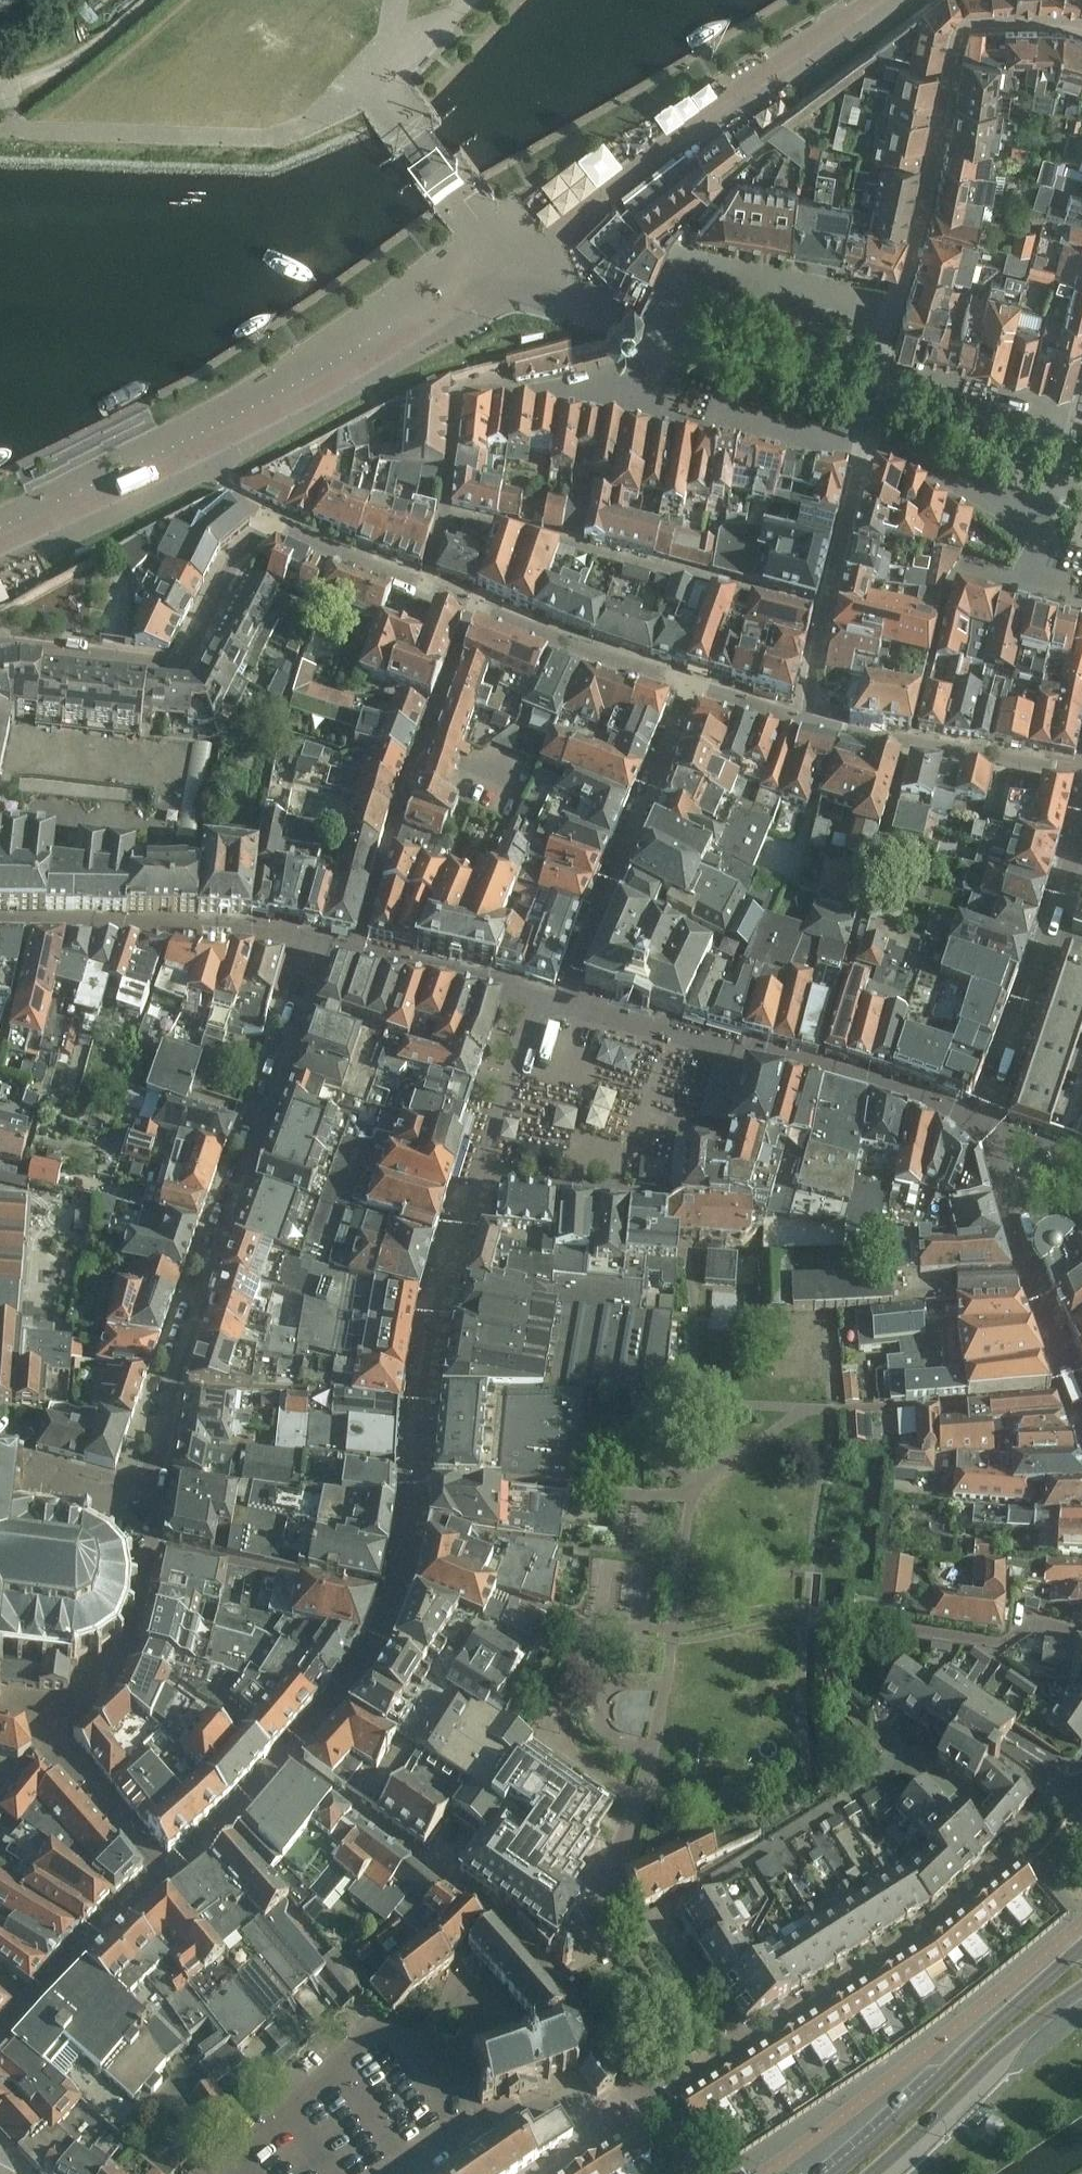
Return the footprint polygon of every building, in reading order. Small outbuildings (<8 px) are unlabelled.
[(964,0),(963,0),(937,0),(929,5),(922,11),(950,26),(962,12),(964,12),(964,0)] [(993,0),(964,0),(964,12),(979,12),(993,11),(993,0)] [(993,11),(1015,9),(1016,0),(993,0),(993,11)] [(1039,0),(1016,0),(1015,9),(1032,8),(1038,8),(1039,0)] [(1038,8),(1061,7),(1063,0),(1039,0),(1038,8)] [(1081,0),(1063,0),(1061,7),(1076,10),(1081,0)] [(941,66),(950,26),(922,11),(911,60),(941,66)] [(98,13),(85,24),(97,40),(111,29),(98,13)] [(1010,61),(1030,62),(1039,62),(1038,31),(1005,31),(1005,44),(1000,44),(1000,49),(986,48),(984,48),(986,33),(976,33),(973,33),(971,34),(970,35),(964,58),(1011,66),(1010,61)] [(1059,64),(1064,33),(1038,31),(1039,62),(1059,64)] [(1081,90),(1081,36),(1064,31),(1064,33),(1059,64),(1057,86),(1081,93),(1081,90)] [(877,53),(891,56),(894,43),(891,39),(875,51),(877,53)] [(1011,89),(1016,90),(1011,66),(964,58),(960,80),(1011,89)] [(1037,74),(1039,62),(1030,62),(1026,82),(1036,83),(1037,74)] [(932,98),(938,74),(900,66),(885,63),(882,74),(898,77),(895,90),(932,98)] [(875,87),(877,77),(865,74),(862,84),(875,87)] [(1045,91),(1048,76),(1037,74),(1036,83),(1035,89),(1045,91)] [(1008,110),(1011,89),(960,80),(956,102),(1003,110),(1003,109),(1008,110)] [(1053,110),(1055,94),(1045,91),(1035,89),(1032,106),(1053,110)] [(932,98),(895,90),(894,91),(889,90),(885,110),(928,119),(932,101),(931,101),(932,98)] [(858,104),(860,94),(845,91),(843,101),(853,103),(858,104)] [(848,121),(853,103),(843,101),(839,119),(848,121)] [(1002,118),(1003,110),(956,102),(954,120),(978,124),(990,126),(991,116),(1002,118)] [(1064,113),(1077,115),(1078,103),(1071,102),(1066,106),(1064,113)] [(923,145),(929,119),(928,119),(885,110),(878,108),(872,133),(878,134),(884,136),(884,135),(923,145)] [(854,114),(852,132),(866,134),(869,116),(854,114)] [(998,148),(1002,118),(991,116),(990,126),(978,124),(954,120),(951,144),(992,151),(993,147),(998,148)] [(1067,131),(1078,133),(1081,118),(1069,116),(1067,131)] [(801,161),(804,137),(786,122),(769,136),(801,161)] [(842,148),(847,127),(838,125),(833,145),(842,148)] [(740,140),(747,151),(748,150),(764,138),(760,133),(756,128),(755,127),(739,139),(740,140)] [(612,154),(622,163),(646,138),(635,128),(612,154)] [(686,218),(709,191),(708,190),(721,174),(720,173),(747,151),(740,140),(735,144),(724,130),(679,164),(686,173),(635,212),(637,214),(641,217),(666,241),(680,225),(686,218)] [(919,166),(923,145),(884,135),(884,136),(878,134),(873,157),(882,158),(919,166)] [(809,155),(819,156),(821,143),(811,141),(809,155)] [(990,169),(992,151),(951,144),(949,144),(945,163),(996,173),(996,170),(990,169)] [(1024,158),(1025,147),(1012,145),(1011,156),(1024,158)] [(916,188),(921,166),(919,166),(882,158),(878,180),(916,188)] [(993,188),(996,173),(945,163),(942,178),(941,187),(985,196),(1002,199),(1003,190),(993,188)] [(868,178),(870,169),(857,166),(855,175),(868,178)] [(1052,183),(1055,170),(1042,167),(1038,181),(1052,183)] [(1072,190),(1076,177),(1055,170),(1052,183),(1072,190)] [(842,253),(851,216),(853,206),(832,202),(836,174),(818,171),(815,194),(822,196),(821,200),(818,199),(813,222),(818,223),(812,249),(842,254),(842,253)] [(567,185),(573,195),(589,184),(582,175),(567,185)] [(911,210),(916,188),(878,180),(868,178),(855,175),(853,185),(866,188),(864,200),(874,202),(911,210)] [(743,225),(751,184),(739,181),(726,199),(724,198),(701,228),(736,235),(738,224),(743,225)] [(770,206),(774,188),(751,184),(743,225),(738,224),(736,235),(760,239),(767,206),(770,206)] [(1005,186),(1003,200),(1019,203),(1022,189),(1005,186)] [(981,217),(985,196),(941,187),(936,207),(981,217)] [(788,245),(798,195),(798,191),(775,188),(774,188),(770,206),(767,206),(760,239),(788,245)] [(1072,190),(1065,213),(1061,211),(1063,206),(1049,201),(1047,209),(1045,214),(1057,217),(1059,217),(1063,218),(1070,221),(1071,220),(1081,223),(1081,193),(1072,190)] [(813,222),(818,199),(821,200),(822,196),(815,194),(814,198),(798,195),(788,245),(789,245),(812,249),(818,223),(813,222)] [(1049,201),(1035,197),(1033,205),(1047,209),(1049,201)] [(906,234),(911,210),(874,202),(872,210),(868,226),(906,234)] [(860,258),(868,226),(872,210),(853,206),(851,216),(842,253),(860,258)] [(975,239),(981,217),(936,207),(930,230),(975,239)] [(666,242),(666,241),(641,217),(637,214),(611,245),(619,252),(617,255),(619,256),(606,282),(616,287),(615,290),(634,299),(635,300),(647,277),(649,272),(653,274),(666,242)] [(1071,220),(1070,221),(1063,218),(1059,217),(1057,217),(1054,228),(1062,230),(1060,238),(1064,239),(1081,244),(1081,223),(1071,220)] [(906,234),(868,226),(860,258),(896,269),(906,234)] [(1031,247),(1036,230),(1027,228),(1023,245),(1031,247)] [(974,262),(979,243),(974,241),(975,239),(930,230),(929,229),(924,250),(974,262)] [(1064,239),(1056,275),(1061,277),(1074,280),(1081,282),(1081,244),(1064,239)] [(970,278),(974,262),(924,250),(920,265),(953,274),(970,278)] [(1002,269),(1020,274),(1024,271),(1028,254),(1014,251),(1007,250),(1002,269)] [(1044,266),(1047,254),(1034,251),(1032,263),(1044,266)] [(961,291),(949,287),(953,274),(920,265),(912,289),(947,298),(958,301),(961,291)] [(635,300),(634,299),(616,322),(606,335),(610,339),(611,338),(611,334),(615,328),(625,337),(629,333),(642,321),(644,305),(645,305),(645,299),(654,281),(647,277),(635,300)] [(1074,280),(1061,277),(1057,287),(1072,292),(1065,318),(1081,322),(1081,282),(1074,280)] [(1002,375),(1019,308),(1022,295),(1003,290),(1006,281),(993,278),(987,300),(978,335),(979,336),(971,366),(1001,375),(1001,374),(1002,375)] [(1054,299),(1055,285),(1032,285),(1032,298),(1054,299)] [(947,298),(912,289),(910,289),(903,319),(929,326),(938,328),(947,298)] [(978,335),(987,300),(971,296),(962,331),(953,362),(971,366),(979,336),(978,335)] [(953,362),(962,331),(947,327),(951,313),(954,314),(958,301),(947,298),(938,328),(929,326),(923,354),(922,355),(953,362)] [(1025,378),(1038,330),(1042,314),(1019,308),(1002,375),(1023,380),(1023,381),(1025,381),(1026,378),(1025,378)] [(1081,343),(1081,322),(1065,318),(1063,317),(1062,322),(1046,318),(1043,333),(1052,336),(1057,338),(1057,340),(1081,346),(1081,343)] [(923,354),(929,326),(903,319),(896,348),(923,354)] [(630,352),(625,337),(615,328),(611,334),(611,338),(610,339),(608,341),(605,341),(595,343),(599,361),(630,352)] [(1081,347),(1081,346),(1057,340),(1054,353),(1054,354),(1046,386),(1069,392),(1074,376),(1080,377),(1081,370),(1081,356),(1079,355),(1081,347)] [(599,361),(595,343),(572,350),(576,367),(599,361)] [(576,367),(572,350),(555,354),(559,374),(576,367)] [(1046,386),(1054,354),(1054,353),(1038,350),(1030,382),(1046,386)] [(559,374),(555,354),(514,363),(517,381),(559,374)] [(447,417),(450,381),(401,402),(400,412),(447,417)] [(489,427),(493,398),(464,402),(461,423),(489,427)] [(505,460),(507,447),(513,401),(493,398),(489,427),(486,446),(501,447),(501,453),(496,453),(496,458),(505,460)] [(528,451),(536,404),(536,403),(513,401),(507,447),(528,451)] [(553,453),(558,408),(536,404),(528,451),(553,453)] [(572,472),(576,449),(582,413),(574,411),(558,408),(553,453),(552,468),(572,472)] [(445,441),(447,417),(400,412),(398,436),(445,441)] [(592,467),(601,416),(586,413),(582,413),(576,449),(586,450),(583,465),(592,467)] [(612,494),(624,420),(601,416),(592,467),(591,472),(602,474),(599,491),(612,494)] [(367,431),(366,420),(349,429),(350,433),(367,431)] [(640,502),(642,492),(654,427),(624,420),(612,494),(608,512),(611,513),(627,517),(629,500),(640,502)] [(485,456),(486,446),(489,427),(461,423),(458,452),(485,456)] [(661,496),(673,431),(654,427),(642,492),(661,496)] [(352,441),(350,433),(349,429),(337,436),(336,454),(356,449),(353,446),(352,441)] [(368,439),(367,431),(350,433),(352,441),(368,439)] [(683,507),(686,493),(696,436),(675,432),(673,431),(661,496),(660,500),(678,502),(677,506),(683,507)] [(444,466),(445,441),(398,436),(396,460),(444,466)] [(708,498),(709,494),(718,440),(698,436),(696,436),(686,493),(708,498)] [(369,448),(368,439),(352,441),(353,446),(356,449),(369,448)] [(731,492),(740,444),(718,439),(718,440),(709,494),(730,499),(731,492)] [(751,496),(759,450),(740,445),(740,444),(731,492),(751,496)] [(770,492),(772,480),(777,454),(759,450),(751,496),(751,499),(769,503),(770,492)] [(494,458),(485,456),(458,452),(458,454),(455,475),(474,478),(477,479),(477,483),(488,485),(490,473),(491,473),(494,458)] [(777,454),(772,480),(770,492),(779,494),(781,482),(792,485),(811,490),(817,463),(784,455),(784,456),(777,454)] [(312,522),(331,474),(336,461),(318,457),(299,488),(285,510),(298,516),(312,522)] [(837,519),(843,489),(848,461),(833,457),(831,467),(817,463),(811,490),(792,485),(790,496),(787,507),(837,519)] [(895,505),(899,491),(905,472),(876,461),(865,496),(894,505),(895,505)] [(356,543),(377,550),(395,498),(396,498),(397,493),(394,492),(395,487),(397,488),(402,466),(389,464),(384,493),(373,490),(370,502),(357,540),(356,543)] [(418,478),(419,468),(402,466),(397,488),(400,488),(399,493),(397,493),(396,498),(395,498),(377,550),(397,558),(414,505),(411,504),(414,491),(415,492),(418,478)] [(440,481),(442,470),(419,468),(418,478),(440,481)] [(497,516),(498,512),(501,488),(503,472),(497,471),(496,475),(492,475),(493,473),(491,473),(490,473),(488,485),(477,483),(477,479),(474,478),(472,494),(477,495),(475,511),(497,516)] [(285,510),(299,488),(267,473),(240,488),(285,510)] [(336,532),(351,491),(349,490),(341,487),(344,479),(331,474),(312,522),(336,532)] [(356,498),(357,496),(363,478),(351,474),(349,490),(351,491),(336,532),(357,540),(370,502),(356,498)] [(917,522),(924,492),(926,483),(909,474),(903,492),(899,491),(895,505),(900,507),(897,517),(917,522)] [(472,494),(474,478),(455,475),(451,505),(475,511),(477,495),(472,494)] [(518,517),(522,491),(501,488),(498,512),(518,517)] [(612,494),(599,491),(593,490),(591,502),(585,535),(584,539),(604,543),(605,543),(606,543),(611,513),(608,512),(612,494)] [(785,533),(830,545),(836,521),(837,519),(787,507),(790,496),(779,494),(770,492),(769,503),(773,503),(772,506),(767,529),(785,533)] [(936,545),(945,502),(924,492),(917,522),(897,517),(896,523),(892,539),(892,540),(914,547),(916,540),(936,545)] [(250,525),(229,500),(225,496),(201,508),(208,517),(197,539),(220,551),(250,525)] [(562,530),(566,508),(567,499),(546,496),(541,525),(562,530)] [(896,523),(897,517),(900,507),(895,505),(894,505),(865,496),(863,506),(861,512),(861,513),(896,523)] [(585,535),(591,502),(567,499),(566,508),(562,530),(585,535)] [(964,552),(973,514),(945,502),(936,545),(963,551),(964,552)] [(422,566),(436,511),(414,505),(397,558),(422,566)] [(632,518),(627,517),(611,513),(606,543),(627,549),(632,518)] [(892,539),(896,523),(861,513),(853,540),(880,546),(883,547),(886,537),(892,539)] [(652,556),(658,524),(632,518),(627,549),(652,556)] [(482,540),(487,526),(466,522),(463,533),(482,540)] [(668,560),(674,528),(658,524),(652,556),(668,560)] [(761,552),(766,532),(767,529),(727,524),(717,532),(716,542),(711,572),(766,587),(774,556),(761,552)] [(502,598),(521,537),(494,528),(486,551),(475,586),(478,587),(502,598)] [(695,550),(699,535),(683,530),(674,528),(668,560),(686,565),(690,550),(695,550)] [(816,596),(830,545),(785,533),(767,529),(766,532),(761,552),(774,556),(766,587),(808,599),(816,596)] [(219,552),(220,551),(197,539),(182,532),(166,564),(203,583),(219,552)] [(711,572),(716,542),(702,539),(702,536),(699,535),(695,550),(690,550),(686,565),(711,572)] [(547,579),(547,578),(559,548),(526,539),(521,537),(502,598),(506,599),(535,612),(547,579)] [(132,574),(151,556),(142,539),(122,549),(132,574)] [(879,551),(880,546),(853,540),(846,575),(874,581),(884,582),(888,568),(890,559),(878,556),(879,551)] [(311,557),(283,544),(275,541),(256,556),(273,563),(267,578),(270,580),(271,579),(283,585),(291,566),(305,572),(311,557)] [(475,586),(486,551),(457,541),(455,545),(445,542),(437,573),(475,586)] [(952,569),(961,557),(963,551),(936,545),(929,574),(926,590),(941,593),(942,588),(945,579),(952,569)] [(573,564),(577,551),(563,547),(559,559),(573,564)] [(313,600),(327,565),(311,557),(305,572),(296,592),(313,599),(312,600),(313,600)] [(203,583),(166,564),(165,563),(155,585),(193,603),(193,602),(203,583)] [(328,607),(343,571),(327,565),(313,600),(322,604),(328,607)] [(633,582),(636,571),(623,567),(620,578),(633,582)] [(344,613),(359,577),(343,571),(328,607),(344,613)] [(646,586),(649,575),(636,571),(633,582),(646,586)] [(535,613),(563,625),(578,584),(583,586),(588,572),(586,572),(580,573),(578,578),(562,572),(559,583),(547,578),(547,579),(535,612),(535,613)] [(926,590),(929,574),(921,573),(918,589),(926,590)] [(865,611),(870,593),(868,593),(870,585),(873,586),(874,581),(846,575),(840,604),(839,604),(839,605),(865,611)] [(668,592),(671,581),(654,576),(651,587),(668,592)] [(193,603),(155,585),(148,577),(135,602),(142,605),(182,623),(193,603)] [(290,600),(246,577),(235,599),(267,615),(273,604),(284,610),(290,600)] [(361,619),(376,583),(359,577),(344,613),(361,619)] [(675,609),(688,612),(695,586),(691,585),(672,580),(672,581),(671,581),(668,592),(664,605),(675,609)] [(969,644),(971,625),(991,631),(999,600),(1001,595),(957,581),(945,618),(942,637),(969,644)] [(378,620),(391,589),(376,583),(361,619),(376,625),(378,620)] [(592,636),(604,601),(587,594),(588,591),(584,586),(583,586),(578,584),(563,625),(591,636),(592,636)] [(687,667),(710,674),(732,595),(710,591),(695,586),(688,612),(675,609),(670,626),(676,627),(695,634),(687,667)] [(895,620),(906,623),(911,602),(894,597),(887,596),(882,595),(870,593),(865,611),(839,605),(833,632),(834,632),(882,645),(891,647),(895,620)] [(731,681),(744,629),(751,599),(732,595),(710,674),(730,681),(731,681)] [(267,615),(235,599),(224,620),(256,636),(262,625),(274,631),(278,622),(267,616),(267,615)] [(620,646),(634,600),(631,599),(625,602),(622,612),(610,608),(610,606),(606,604),(606,602),(604,601),(592,636),(620,646)] [(808,645),(814,616),(751,599),(744,629),(759,632),(808,645)] [(650,655),(659,622),(664,605),(662,605),(657,623),(639,618),(643,607),(640,602),(634,600),(620,646),(650,655)] [(1013,673),(1028,609),(999,600),(991,631),(971,625),(969,644),(968,650),(965,663),(971,665),(971,664),(1013,673)] [(927,656),(938,608),(911,602),(906,623),(895,620),(891,647),(902,650),(927,656)] [(182,623),(142,605),(134,624),(138,625),(135,645),(170,649),(174,642),(182,623)] [(667,660),(676,627),(670,626),(675,609),(664,605),(659,622),(650,655),(667,660)] [(443,671),(456,633),(461,617),(434,607),(422,637),(413,659),(398,653),(386,683),(431,699),(443,671)] [(1042,683),(1047,658),(1055,617),(1028,609),(1013,673),(1042,683)] [(1069,662),(1077,623),(1059,618),(1055,617),(1047,658),(1069,662)] [(268,642),(256,636),(224,620),(213,641),(214,642),(215,641),(258,662),(268,642)] [(413,659),(422,637),(378,620),(376,625),(371,638),(359,674),(386,683),(398,653),(413,659)] [(1077,623),(1069,662),(1064,687),(1064,689),(1081,693),(1081,624),(1077,623)] [(504,676),(518,643),(476,625),(464,659),(490,670),(504,676)] [(687,667),(695,634),(676,627),(667,660),(687,667)] [(298,665),(308,643),(276,629),(266,651),(298,665)] [(788,704),(793,705),(801,671),(758,659),(763,639),(758,638),(759,632),(744,629),(731,681),(754,689),(753,693),(776,701),(776,700),(788,704)] [(808,645),(759,632),(758,638),(763,639),(758,659),(801,671),(808,645)] [(874,669),(879,653),(882,645),(834,632),(824,679),(826,688),(842,686),(845,675),(851,676),(852,674),(866,676),(865,680),(866,680),(865,682),(870,683),(874,669)] [(954,660),(958,647),(968,650),(969,644),(942,637),(936,656),(950,659),(954,660)] [(215,641),(214,642),(204,662),(236,679),(243,666),(255,672),(259,663),(258,662),(215,641)] [(532,688),(546,655),(518,643),(504,676),(532,688)] [(885,671),(889,654),(879,653),(874,669),(885,671)] [(555,728),(561,714),(581,668),(546,655),(532,688),(524,708),(535,713),(533,719),(555,728)] [(494,691),(483,688),(490,670),(464,659),(453,691),(479,701),(476,708),(487,711),(490,702),(494,691)] [(961,662),(954,660),(950,659),(944,680),(956,683),(961,662)] [(273,670),(289,678),(294,669),(277,661),(273,670)] [(249,685),(236,679),(204,662),(194,683),(206,701),(214,722),(225,700),(239,707),(249,685)] [(970,737),(977,704),(980,693),(981,689),(965,685),(971,665),(965,663),(961,662),(956,683),(953,693),(943,733),(970,737)] [(41,666),(19,664),(0,667),(0,716),(11,719),(35,721),(41,666)] [(311,686),(317,669),(303,664),(293,697),(294,698),(315,704),(350,714),(351,714),(355,699),(311,686)] [(88,727),(94,672),(41,666),(35,721),(79,726),(88,727)] [(667,699),(639,690),(639,689),(581,668),(561,714),(600,730),(606,715),(626,722),(629,716),(657,726),(667,699)] [(142,713),(146,678),(94,672),(88,727),(141,733),(141,728),(143,713),(142,713)] [(991,741),(999,706),(1004,684),(1004,682),(983,677),(981,689),(980,693),(990,694),(988,705),(979,704),(977,704),(970,737),(991,741)] [(166,716),(170,680),(146,678),(142,713),(143,713),(141,728),(151,729),(152,714),(166,716)] [(203,725),(206,701),(194,683),(170,680),(166,716),(188,718),(188,724),(203,725)] [(882,724),(892,685),(870,683),(865,682),(854,720),(882,724)] [(1052,752),(1064,689),(1064,687),(1042,683),(1038,702),(1029,748),(1051,752),(1052,752)] [(283,703),(288,690),(276,684),(270,696),(283,703)] [(911,729),(921,688),(892,685),(882,724),(911,729)] [(943,733),(953,693),(928,687),(918,729),(943,733)] [(1081,712),(1081,693),(1064,689),(1052,752),(1074,757),(1081,719),(1081,718),(1081,712)] [(465,743),(476,708),(479,701),(453,691),(438,735),(465,743)] [(417,733),(427,706),(397,694),(392,707),(381,703),(374,721),(417,733)] [(312,715),(315,704),(294,698),(291,709),(312,715)] [(1029,748),(1038,702),(1022,698),(1019,710),(999,706),(991,741),(1029,748)] [(494,714),(498,704),(490,702),(487,711),(494,714)] [(726,740),(734,716),(722,713),(724,709),(704,703),(702,706),(695,704),(689,726),(726,740)] [(408,756),(417,733),(374,721),(351,714),(350,714),(346,725),(362,729),(358,742),(370,745),(371,745),(408,756)] [(505,730),(509,720),(495,714),(491,724),(505,730)] [(645,757),(598,736),(600,730),(561,714),(555,728),(553,733),(573,741),(561,770),(567,772),(626,797),(645,757)] [(645,757),(656,728),(657,726),(629,716),(626,722),(606,715),(600,730),(598,736),(645,757)] [(10,723),(11,719),(0,716),(0,769),(10,723)] [(741,769),(744,763),(758,724),(734,716),(726,740),(718,760),(741,769)] [(231,721),(227,741),(263,747),(266,727),(231,721)] [(209,745),(87,731),(88,727),(79,726),(79,730),(10,723),(0,769),(0,816),(194,839),(209,745)] [(764,782),(782,731),(758,724),(744,763),(753,766),(747,780),(762,786),(764,782)] [(718,760),(726,740),(689,726),(688,727),(679,753),(738,776),(747,780),(753,766),(744,763),(741,769),(718,760)] [(770,817),(800,736),(782,731),(764,782),(762,786),(754,807),(750,817),(769,822),(770,817)] [(561,770),(573,741),(553,733),(541,761),(561,770)] [(819,801),(838,743),(801,734),(800,736),(770,817),(769,822),(763,839),(803,853),(812,823),(819,801)] [(448,797),(465,743),(438,735),(419,785),(448,797)] [(490,744),(509,751),(513,743),(499,737),(490,744)] [(870,863),(898,757),(873,753),(875,752),(838,743),(819,801),(855,812),(850,826),(852,827),(844,856),(870,863)] [(408,756),(371,745),(370,745),(359,776),(396,787),(408,756)] [(323,751),(305,746),(301,759),(319,764),(323,751)] [(728,800),(738,776),(679,753),(672,777),(728,800)] [(933,801),(935,794),(942,764),(942,763),(909,757),(899,795),(933,801)] [(985,804),(991,774),(961,768),(942,764),(935,794),(954,798),(954,797),(985,804)] [(549,816),(557,795),(563,781),(542,768),(527,805),(544,812),(539,824),(534,836),(600,861),(608,843),(607,843),(608,841),(549,816)] [(396,787),(359,776),(345,772),(339,791),(357,796),(354,804),(389,812),(396,787)] [(626,797),(567,772),(563,781),(557,795),(617,820),(626,797)] [(662,802),(739,832),(746,815),(735,810),(737,804),(728,800),(672,777),(671,779),(662,802)] [(1059,842),(1072,784),(1042,779),(1037,803),(1010,800),(1003,826),(1059,842)] [(459,801),(448,797),(419,785),(419,786),(420,786),(412,805),(448,819),(452,820),(459,801)] [(952,808),(954,798),(935,794),(933,801),(932,804),(952,808)] [(617,820),(557,795),(549,816),(608,841),(616,822),(617,820)] [(750,817),(754,807),(738,801),(737,804),(735,810),(746,815),(750,817)] [(753,867),(763,839),(769,822),(750,817),(746,815),(739,832),(662,802),(655,822),(753,867)] [(268,917),(286,820),(288,808),(268,804),(263,836),(251,913),(268,917)] [(375,862),(380,846),(389,812),(354,804),(352,811),(347,833),(341,855),(335,876),(322,927),(356,935),(375,862)] [(936,818),(949,821),(952,808),(932,804),(930,813),(928,821),(935,822),(936,818)] [(448,819),(412,805),(404,827),(440,841),(448,819)] [(330,828),(347,833),(352,811),(336,807),(334,813),(330,828)] [(933,830),(935,822),(928,821),(930,813),(896,807),(892,822),(933,830)] [(323,855),(330,828),(286,820),(268,917),(303,923),(319,867),(323,855)] [(600,861),(534,836),(539,824),(528,820),(526,826),(516,855),(526,859),(590,884),(600,861)] [(516,855),(526,826),(512,821),(501,849),(503,850),(516,855)] [(201,874),(188,874),(188,863),(146,863),(146,873),(133,873),(137,842),(78,832),(75,865),(54,863),(57,828),(0,822),(0,910),(45,911),(125,911),(126,911),(198,912),(201,874)] [(753,867),(655,822),(654,823),(655,823),(645,845),(743,894),(747,896),(753,882),(750,881),(756,869),(753,867)] [(933,830),(892,822),(889,835),(930,844),(933,830)] [(823,852),(829,829),(814,824),(808,848),(823,852)] [(996,850),(997,847),(1052,863),(1059,842),(1003,826),(1002,829),(985,825),(983,831),(972,829),(970,844),(996,850)] [(414,949),(449,870),(456,852),(438,846),(440,841),(404,827),(397,845),(419,853),(416,861),(422,864),(410,896),(392,943),(392,944),(414,949)] [(251,913),(263,836),(220,831),(218,843),(203,841),(201,874),(198,912),(198,913),(251,915),(251,913)] [(410,896),(422,864),(416,861),(419,853),(397,845),(393,855),(389,866),(388,866),(386,875),(387,875),(383,888),(410,896)] [(723,936),(743,894),(645,845),(644,847),(630,877),(660,893),(656,902),(690,920),(723,936)] [(996,850),(990,869),(990,872),(1045,888),(1052,863),(997,847),(996,850)] [(493,968),(509,930),(501,927),(514,893),(535,900),(537,893),(516,885),(526,859),(516,855),(503,850),(493,873),(480,867),(473,883),(449,870),(414,949),(493,968)] [(590,884),(526,859),(516,885),(537,893),(551,897),(580,907),(590,884)] [(1037,918),(1045,890),(1045,889),(1045,888),(990,872),(990,869),(961,861),(958,868),(967,871),(966,876),(963,877),(965,880),(962,882),(963,885),(961,887),(963,890),(962,891),(972,894),(997,902),(1037,918)] [(860,905),(867,874),(826,862),(816,892),(860,905)] [(322,927),(335,876),(332,875),(333,871),(319,867),(303,923),(316,926),(322,927)] [(769,893),(779,897),(784,883),(757,874),(747,899),(763,906),(769,893)] [(913,897),(895,890),(898,878),(890,876),(885,895),(911,903),(913,897)] [(656,902),(660,893),(630,877),(619,902),(649,918),(656,902)] [(392,943),(410,896),(383,888),(369,937),(392,943)] [(854,925),(860,905),(816,892),(810,911),(854,925)] [(1027,946),(1036,918),(1037,918),(997,902),(972,894),(962,925),(1027,946)] [(1078,909),(1080,910),(1073,931),(1081,934),(1081,896),(1078,909)] [(571,929),(579,911),(578,911),(580,907),(551,897),(544,913),(534,910),(528,925),(542,930),(539,938),(524,976),(525,976),(525,977),(552,986),(571,929)] [(895,931),(903,906),(877,898),(869,923),(895,931)] [(618,903),(584,984),(683,1016),(712,952),(649,918),(619,902),(618,904),(618,903)] [(747,947),(762,914),(738,903),(723,936),(747,947)] [(847,952),(854,925),(810,911),(810,912),(805,927),(801,938),(847,952)] [(789,968),(801,938),(805,927),(762,914),(747,947),(739,964),(761,975),(743,1035),(770,1042),(772,1042),(789,968)] [(1017,976),(1027,946),(962,925),(933,915),(923,941),(931,943),(929,947),(951,954),(1017,976)] [(923,941),(895,931),(869,923),(865,937),(898,948),(896,953),(925,963),(929,947),(931,943),(923,941)] [(508,972),(522,936),(509,930),(493,968),(494,968),(495,968),(508,972)] [(524,976),(539,938),(524,932),(522,936),(508,972),(524,976)] [(20,960),(24,938),(1,937),(0,943),(0,1013),(5,1014),(12,1003),(20,960)] [(903,1036),(925,963),(896,953),(898,948),(865,937),(854,967),(870,973),(846,1062),(892,1075),(903,1036)] [(842,968),(847,952),(801,938),(789,968),(772,1042),(792,1048),(795,1049),(819,962),(842,968)] [(47,1012),(65,939),(62,939),(61,941),(32,939),(18,1001),(23,1002),(24,997),(37,1000),(35,1009),(47,1012)] [(76,1009),(95,940),(65,939),(47,1012),(40,1054),(58,1058),(60,1053),(63,1042),(66,1030),(68,1020),(71,1007),(76,1009)] [(109,984),(121,940),(100,939),(100,940),(95,940),(76,1009),(76,1011),(100,1017),(109,984)] [(122,988),(138,942),(121,940),(109,984),(122,988)] [(165,967),(174,944),(138,942),(122,988),(116,1011),(141,1020),(162,966),(165,967)] [(184,1008),(203,946),(174,944),(165,967),(151,1002),(162,1006),(165,1000),(184,1008)] [(210,1022),(232,948),(203,946),(184,1008),(182,1015),(210,1022)] [(225,1037),(227,1031),(253,950),(233,947),(233,948),(232,948),(210,1022),(207,1031),(225,1037)] [(892,1075),(938,1092),(956,1039),(949,1037),(951,1031),(929,1023),(942,982),(951,954),(929,947),(925,963),(903,1036),(892,1075)] [(279,996),(290,957),(284,955),(285,954),(255,950),(253,950),(227,1031),(236,1034),(245,1035),(245,1034),(262,1037),(269,1002),(271,995),(273,995),(279,996)] [(1065,950),(1008,1121),(1073,1143),(1081,1147),(1081,955),(1065,950)] [(720,991),(724,993),(733,963),(712,952),(683,1016),(706,1024),(707,1024),(720,991)] [(1017,976),(951,954),(942,982),(1006,1005),(1017,976)] [(341,1098),(341,1097),(367,1106),(374,1086),(383,1057),(380,1056),(387,1037),(407,978),(384,973),(383,972),(383,971),(382,971),(382,972),(351,965),(351,964),(350,964),(350,965),(338,962),(337,962),(332,965),(332,966),(316,1011),(313,1018),(301,1056),(293,1078),(314,1085),(315,1083),(320,1085),(318,1090),(341,1098)] [(819,1054),(834,998),(823,996),(828,975),(840,978),(842,968),(819,962),(795,1049),(817,1055),(817,1053),(819,1054)] [(743,1035),(761,975),(739,964),(729,994),(724,993),(720,991),(707,1024),(743,1034),(742,1034),(743,1035)] [(846,1062),(870,973),(854,967),(851,976),(848,975),(822,1055),(846,1062)] [(429,982),(407,978),(387,1037),(407,1045),(412,1032),(429,982)] [(429,982),(412,1032),(423,1036),(426,1028),(435,1031),(443,1006),(448,1008),(454,989),(454,988),(429,982)] [(951,1031),(991,1044),(1006,1005),(942,982),(929,1023),(951,1031)] [(500,1001),(454,989),(448,1008),(443,1006),(435,1031),(426,1028),(423,1036),(412,1032),(407,1045),(406,1051),(431,1059),(440,1032),(462,1039),(469,1042),(470,1038),(474,1040),(475,1038),(488,1042),(490,1036),(500,1001)] [(40,1054),(47,1012),(35,1009),(37,1000),(24,997),(23,1002),(18,1001),(10,1033),(6,1049),(39,1057),(40,1054)] [(159,1017),(151,1032),(163,1037),(170,1022),(159,1017)] [(154,1021),(145,1018),(138,1040),(146,1043),(154,1021)] [(78,1033),(80,1024),(68,1020),(66,1030),(78,1033)] [(114,1024),(96,1020),(92,1037),(91,1039),(110,1043),(114,1024)] [(74,1045),(78,1033),(66,1030),(63,1042),(74,1045)] [(980,1073),(991,1046),(992,1046),(992,1045),(991,1044),(951,1031),(949,1037),(956,1039),(938,1092),(961,1100),(962,1100),(971,1096),(972,1095),(981,1073),(980,1073)] [(480,1063),(457,1055),(462,1039),(440,1032),(431,1059),(406,1051),(407,1045),(387,1037),(380,1056),(383,1057),(374,1086),(392,1092),(411,1086),(422,1089),(423,1083),(456,1092),(470,1096),(480,1063)] [(481,1062),(488,1042),(475,1038),(474,1040),(470,1038),(469,1042),(462,1039),(457,1055),(480,1063),(481,1062)] [(72,1056),(74,1045),(63,1042),(60,1053),(72,1056)] [(203,1093),(212,1061),(164,1045),(146,1092),(162,1098),(185,1105),(191,1089),(203,1093)] [(36,1066),(35,1069),(32,1080),(43,1083),(47,1069),(36,1066)] [(765,1139),(782,1074),(747,1067),(746,1067),(730,1129),(732,1130),(765,1139)] [(781,1152),(783,1144),(802,1077),(783,1071),(783,1074),(782,1074),(765,1139),(762,1150),(776,1154),(777,1151),(781,1152)] [(790,1220),(824,1085),(802,1077),(783,1144),(781,1152),(777,1151),(776,1154),(773,1165),(781,1168),(768,1214),(790,1220)] [(312,1107),(335,1116),(337,1109),(341,1098),(318,1090),(320,1085),(315,1083),(314,1085),(293,1078),(286,1098),(312,1107)] [(422,1089),(411,1086),(392,1092),(390,1097),(397,1099),(398,1098),(464,1117),(470,1096),(456,1092),(423,1083),(422,1089)] [(849,1209),(866,1098),(824,1085),(790,1220),(812,1223),(829,1225),(846,1223),(849,1209)] [(375,1114),(457,1139),(464,1117),(398,1098),(397,1099),(390,1097),(392,1092),(374,1086),(367,1106),(341,1097),(341,1098),(337,1109),(372,1122),(375,1114)] [(226,1146),(236,1123),(185,1105),(162,1098),(152,1127),(158,1129),(181,1135),(226,1146)] [(457,1139),(375,1114),(372,1122),(337,1109),(335,1116),(312,1107),(286,1098),(284,1103),(301,1109),(299,1113),(320,1121),(314,1135),(337,1143),(342,1144),(356,1146),(365,1147),(388,1152),(409,1157),(405,1169),(450,1183),(462,1141),(457,1139)] [(893,1189),(907,1113),(866,1098),(849,1209),(888,1216),(893,1189)] [(301,1109),(284,1103),(264,1160),(237,1235),(236,1235),(235,1238),(287,1257),(305,1204),(313,1202),(320,1205),(342,1144),(337,1143),(314,1135),(320,1121),(299,1113),(301,1109)] [(919,1195),(921,1190),(935,1125),(907,1113),(893,1189),(919,1195)] [(158,1129),(152,1127),(142,1124),(140,1133),(139,1137),(155,1141),(158,1129)] [(27,1136),(24,1135),(26,1129),(11,1125),(9,1131),(0,1129),(0,1158),(20,1163),(27,1136)] [(989,1199),(980,1164),(976,1158),(975,1158),(960,1145),(936,1126),(935,1125),(921,1190),(932,1194),(923,1224),(923,1225),(931,1228),(934,1228),(942,1204),(964,1203),(989,1199)] [(176,1152),(154,1146),(155,1141),(139,1137),(140,1133),(129,1130),(121,1158),(150,1166),(153,1152),(166,1155),(162,1169),(213,1183),(221,1161),(191,1153),(192,1153),(177,1149),(176,1152)] [(762,1150),(765,1139),(732,1130),(728,1150),(725,1149),(720,1166),(720,1174),(725,1174),(723,1199),(682,1196),(682,1198),(671,1204),(665,1208),(665,1231),(679,1232),(678,1240),(682,1240),(686,1240),(686,1241),(687,1241),(698,1242),(698,1243),(698,1244),(701,1244),(701,1243),(710,1244),(710,1254),(706,1254),(704,1285),(734,1287),(737,1257),(720,1255),(721,1244),(725,1245),(740,1246),(742,1246),(743,1246),(752,1238),(761,1230),(765,1213),(768,1214),(781,1168),(773,1165),(776,1154),(762,1150)] [(226,1146),(181,1135),(177,1149),(192,1153),(191,1153),(221,1161),(226,1146)] [(720,1166),(725,1149),(692,1143),(691,1143),(686,1148),(686,1149),(686,1150),(680,1149),(677,1150),(675,1152),(673,1154),(670,1182),(671,1185),(673,1187),(676,1189),(682,1189),(682,1196),(723,1199),(725,1174),(720,1174),(720,1166)] [(445,1200),(450,1183),(405,1169),(409,1157),(388,1152),(365,1147),(356,1146),(342,1144),(320,1205),(331,1209),(332,1206),(356,1213),(362,1195),(368,1176),(445,1200)] [(37,1161),(32,1181),(69,1190),(74,1170),(37,1161)] [(206,1204),(213,1183),(162,1169),(157,1189),(168,1192),(167,1193),(206,1204)] [(445,1200),(368,1176),(362,1195),(356,1213),(433,1239),(436,1230),(445,1200)] [(206,1204),(167,1193),(168,1192),(157,1189),(150,1187),(149,1187),(144,1202),(132,1199),(131,1205),(145,1210),(168,1217),(198,1227),(206,1204)] [(559,1198),(499,1192),(495,1230),(501,1231),(499,1247),(509,1248),(504,1278),(550,1291),(552,1291),(553,1277),(587,1281),(587,1279),(588,1253),(554,1250),(559,1198)] [(25,1233),(24,1233),(24,1228),(26,1228),(27,1204),(26,1204),(26,1199),(0,1197),(0,1403),(12,1404),(12,1402),(16,1403),(16,1404),(40,1406),(40,1405),(45,1405),(48,1372),(70,1373),(72,1336),(22,1333),(23,1325),(18,1324),(18,1323),(21,1284),(22,1285),(23,1261),(22,1261),(22,1256),(24,1256),(25,1233)] [(591,1241),(595,1202),(559,1198),(554,1250),(588,1253),(591,1241)] [(999,1237),(990,1203),(990,1202),(989,1199),(964,1203),(942,1204),(934,1228),(931,1228),(923,1225),(923,1224),(914,1221),(910,1239),(930,1239),(930,1242),(954,1242),(999,1237)] [(433,1239),(356,1213),(332,1206),(331,1209),(320,1205),(313,1202),(305,1204),(287,1257),(339,1276),(339,1278),(376,1287),(377,1284),(417,1293),(432,1242),(433,1239)] [(622,1282),(630,1205),(630,1204),(595,1202),(591,1241),(588,1253),(587,1279),(622,1282)] [(664,1291),(674,1291),(678,1240),(679,1232),(665,1231),(665,1208),(630,1205),(622,1282),(644,1284),(645,1273),(660,1276),(659,1286),(664,1291)] [(74,1233),(85,1233),(87,1216),(76,1215),(74,1233)] [(182,1275),(198,1227),(168,1217),(157,1245),(129,1237),(122,1263),(131,1264),(181,1275),(182,1275)] [(501,1231),(495,1230),(486,1230),(486,1228),(481,1227),(465,1284),(471,1286),(545,1306),(550,1291),(504,1278),(509,1248),(499,1247),(501,1231)] [(1075,1271),(1066,1254),(1077,1245),(1076,1245),(1061,1237),(1051,1235),(1043,1240),(1038,1248),(1039,1257),(1053,1290),(1075,1271)] [(1009,1274),(999,1237),(954,1242),(930,1242),(930,1239),(910,1239),(884,1239),(892,1279),(1010,1276),(1009,1274)] [(402,1378),(417,1293),(377,1284),(376,1287),(339,1278),(339,1276),(287,1257),(235,1238),(228,1257),(257,1268),(251,1286),(260,1289),(261,1288),(304,1302),(299,1334),(269,1329),(265,1342),(262,1351),(264,1351),(263,1361),(402,1378)] [(1081,1315),(1081,1248),(1077,1245),(1066,1254),(1075,1271),(1053,1290),(1068,1327),(1081,1315)] [(251,1286),(257,1268),(228,1257),(221,1276),(223,1276),(251,1286)] [(793,1312),(792,1281),(792,1273),(802,1273),(801,1257),(763,1259),(766,1313),(793,1312)] [(159,1340),(175,1296),(181,1275),(131,1264),(125,1287),(118,1286),(107,1331),(159,1340)] [(260,1289),(251,1286),(223,1276),(218,1294),(215,1301),(251,1316),(260,1289)] [(1010,1276),(892,1279),(891,1279),(892,1307),(924,1306),(957,1306),(1019,1301),(1010,1276)] [(550,1291),(545,1306),(471,1286),(469,1293),(464,1292),(459,1320),(454,1319),(442,1389),(585,1390),(664,1391),(671,1318),(641,1315),(644,1284),(622,1282),(587,1279),(587,1281),(553,1277),(552,1291),(550,1291)] [(856,1280),(856,1309),(892,1307),(891,1279),(856,1280)] [(825,1310),(824,1280),(792,1281),(793,1312),(825,1310)] [(824,1280),(825,1310),(856,1309),(856,1280),(824,1280)] [(269,1329),(271,1323),(251,1316),(215,1301),(208,1322),(265,1342),(269,1329)] [(957,1306),(924,1306),(925,1342),(938,1342),(939,1342),(938,1334),(1028,1330),(1019,1303),(1019,1301),(957,1306)] [(892,1307),(872,1308),(873,1339),(899,1339),(899,1357),(938,1352),(938,1342),(925,1342),(924,1306),(892,1307)] [(1081,1361),(1081,1315),(1068,1327),(1071,1334),(1081,1361)] [(265,1342),(208,1322),(201,1343),(232,1351),(232,1349),(240,1351),(242,1346),(262,1351),(265,1342)] [(899,1357),(885,1359),(888,1381),(929,1379),(1039,1361),(1028,1330),(938,1334),(939,1342),(938,1342),(938,1352),(899,1357)] [(149,1370),(159,1340),(107,1331),(97,1362),(105,1364),(131,1368),(149,1370)] [(255,1391),(257,1375),(260,1361),(256,1360),(256,1355),(240,1351),(232,1349),(232,1351),(201,1343),(187,1383),(255,1391)] [(402,1378),(263,1361),(260,1361),(257,1375),(255,1391),(281,1394),(284,1395),(309,1397),(339,1399),(339,1401),(399,1406),(399,1404),(402,1378)] [(1049,1389),(1048,1386),(1046,1386),(1038,1365),(1040,1365),(1039,1361),(929,1379),(888,1381),(890,1402),(905,1401),(967,1396),(974,1396),(1024,1391),(1049,1389)] [(132,1420),(149,1370),(131,1368),(105,1364),(93,1408),(132,1420)] [(858,1404),(857,1382),(856,1373),(842,1374),(844,1405),(858,1404)] [(576,1486),(585,1390),(442,1389),(433,1479),(448,1479),(500,1479),(576,1486)] [(234,1422),(238,1392),(217,1391),(217,1393),(187,1390),(184,1413),(195,1415),(195,1420),(208,1421),(209,1417),(214,1418),(213,1426),(233,1428),(234,1422)] [(395,1465),(397,1428),(307,1419),(309,1397),(284,1395),(281,1394),(277,1430),(274,1451),(395,1465)] [(339,1399),(309,1397),(307,1419),(397,1428),(399,1406),(339,1401),(339,1399)] [(1060,1417),(1053,1397),(987,1402),(989,1422),(1061,1417),(1061,1416),(1060,1417)] [(992,1442),(989,1422),(987,1402),(965,1404),(966,1420),(938,1423),(939,1455),(955,1456),(993,1456),(992,1442)] [(934,1473),(935,1455),(939,1455),(938,1423),(938,1406),(937,1406),(937,1407),(915,1409),(917,1451),(893,1450),(892,1470),(934,1473)] [(241,1435),(243,1423),(234,1422),(233,1428),(213,1426),(214,1418),(209,1417),(208,1421),(195,1420),(195,1415),(184,1413),(179,1445),(217,1450),(218,1445),(231,1446),(232,1434),(241,1435)] [(114,1470),(130,1424),(99,1414),(96,1429),(46,1417),(38,1449),(68,1457),(114,1470)] [(846,1417),(847,1431),(862,1430),(861,1416),(846,1417)] [(1067,1437),(1061,1417),(989,1422),(992,1442),(1067,1437)] [(1075,1457),(1068,1438),(1067,1437),(992,1442),(993,1456),(1075,1457)] [(230,1481),(235,1447),(231,1446),(218,1445),(217,1450),(179,1445),(177,1456),(174,1474),(230,1481)] [(394,1478),(395,1465),(274,1451),(247,1448),(242,1483),(254,1485),(394,1502),(395,1478),(394,1478)] [(1075,1458),(1075,1457),(993,1456),(955,1456),(955,1476),(975,1477),(975,1471),(1011,1473),(1011,1486),(1039,1487),(1081,1484),(1081,1478),(1075,1458)] [(0,1471),(0,1685),(40,1690),(68,1692),(71,1666),(75,1667),(77,1663),(78,1659),(77,1657),(94,1652),(98,1658),(102,1656),(99,1650),(116,1638),(121,1642),(124,1638),(119,1634),(127,1614),(133,1616),(135,1612),(128,1610),(130,1588),(137,1588),(137,1583),(130,1584),(127,1563),(132,1560),(130,1556),(125,1559),(110,1542),(115,1538),(111,1535),(111,1531),(112,1530),(112,1528),(110,1527),(109,1528),(94,1521),(95,1520),(94,1519),(93,1518),(92,1519),(91,1520),(88,1521),(86,1521),(87,1514),(81,1513),(81,1520),(62,1518),(63,1511),(58,1511),(57,1517),(38,1515),(39,1508),(34,1508),(33,1514),(13,1512),(14,1505),(20,1505),(20,1501),(15,1500),(17,1478),(23,1479),(23,1474),(18,1473),(18,1467),(14,1466),(13,1473),(0,1471)] [(1039,1487),(1011,1486),(1011,1473),(975,1471),(975,1477),(955,1476),(954,1499),(1042,1506),(1042,1513),(1081,1513),(1081,1484),(1039,1487)] [(236,1510),(238,1488),(172,1479),(163,1540),(172,1543),(214,1552),(218,1529),(232,1531),(236,1510)] [(387,1549),(394,1505),(394,1502),(254,1485),(250,1513),(335,1531),(336,1526),(360,1531),(359,1536),(366,1537),(365,1544),(387,1549)] [(562,1526),(565,1497),(569,1498),(569,1496),(499,1490),(432,1489),(429,1525),(431,1525),(469,1530),(470,1530),(560,1542),(586,1545),(588,1529),(562,1526)] [(1042,1513),(1042,1515),(974,1509),(972,1527),(1008,1530),(1040,1531),(1081,1532),(1081,1513),(1042,1513)] [(365,1544),(366,1537),(359,1536),(360,1531),(336,1526),(335,1531),(250,1513),(236,1510),(232,1531),(247,1534),(243,1557),(308,1571),(380,1586),(387,1549),(365,1544)] [(415,1596),(535,1647),(547,1619),(493,1598),(494,1594),(495,1590),(544,1605),(553,1600),(559,1569),(551,1566),(557,1548),(483,1537),(482,1541),(468,1535),(470,1530),(469,1530),(431,1525),(422,1566),(415,1596)] [(243,1557),(247,1534),(232,1531),(228,1554),(243,1557)] [(1040,1531),(1039,1554),(1081,1555),(1081,1532),(1040,1531)] [(593,1541),(593,1554),(612,1555),(613,1543),(593,1541)] [(974,1561),(1008,1563),(1009,1545),(974,1543),(974,1561)] [(221,1609),(228,1569),(158,1554),(149,1594),(204,1606),(221,1609)] [(880,1596),(908,1600),(913,1562),(885,1558),(880,1596)] [(1004,1598),(1004,1571),(1029,1574),(1027,1583),(1043,1585),(1043,1587),(1052,1587),(1081,1589),(1081,1565),(1008,1563),(974,1561),(974,1584),(981,1584),(981,1596),(985,1597),(1004,1598)] [(375,1598),(301,1583),(300,1583),(228,1568),(228,1569),(221,1609),(244,1615),(359,1640),(360,1639),(375,1598)] [(1052,1587),(1051,1605),(1081,1607),(1081,1589),(1052,1587)] [(953,1625),(1000,1629),(1004,1598),(985,1597),(981,1596),(934,1591),(933,1604),(918,1602),(917,1621),(933,1622),(933,1619),(953,1625)] [(200,1626),(204,1606),(149,1594),(146,1612),(200,1626)] [(535,1647),(415,1596),(394,1649),(393,1648),(391,1653),(392,1654),(412,1664),(440,1685),(502,1724),(535,1647)] [(1038,1614),(1041,1603),(1026,1600),(1024,1610),(1038,1614)] [(244,1615),(221,1609),(204,1606),(200,1626),(251,1640),(255,1632),(266,1637),(307,1662),(306,1664),(330,1681),(359,1640),(244,1615)] [(1081,1607),(1081,1617),(1073,1617),(1072,1622),(1081,1625),(1081,1607)] [(307,1662),(266,1637),(255,1632),(251,1640),(200,1626),(146,1612),(143,1622),(137,1648),(137,1649),(220,1672),(220,1670),(258,1685),(259,1683),(269,1691),(266,1695),(273,1701),(271,1704),(296,1723),(314,1702),(330,1681),(306,1664),(307,1662)] [(1075,1640),(1075,1645),(1059,1643),(1056,1666),(1061,1667),(1072,1668),(1073,1661),(1081,1662),(1081,1640),(1075,1640)] [(1056,1666),(1059,1643),(1043,1641),(1040,1664),(1056,1666)] [(940,1655),(942,1644),(931,1643),(930,1653),(940,1655)] [(942,1644),(940,1655),(951,1656),(952,1646),(942,1644)] [(211,1696),(220,1672),(137,1649),(130,1666),(169,1681),(211,1696)] [(978,1664),(984,1655),(975,1649),(969,1658),(978,1664)] [(502,1724),(440,1685),(412,1664),(392,1654),(373,1685),(348,1712),(415,1753),(419,1755),(470,1787),(453,1812),(486,1835),(501,1814),(489,1806),(533,1746),(502,1724)] [(986,1670),(992,1662),(984,1655),(978,1664),(986,1670)] [(1073,1661),(1072,1668),(1061,1667),(1059,1681),(1070,1682),(1081,1684),(1081,1662),(1073,1661)] [(897,1710),(921,1674),(903,1662),(879,1698),(897,1710)] [(149,1727),(169,1681),(130,1666),(114,1698),(149,1727)] [(269,1691),(259,1683),(258,1685),(220,1670),(220,1672),(211,1696),(232,1707),(253,1721),(243,1734),(269,1754),(296,1723),(271,1704),(273,1701),(266,1695),(269,1691)] [(1012,1687),(1018,1679),(1009,1673),(1003,1681),(1012,1687)] [(920,1712),(938,1685),(937,1684),(921,1674),(897,1710),(915,1722),(922,1712),(920,1712)] [(937,1723),(961,1687),(943,1675),(937,1684),(938,1685),(920,1712),(922,1712),(937,1723)] [(1036,1691),(1018,1679),(1012,1687),(1030,1699),(1036,1691)] [(253,1721),(232,1707),(211,1696),(169,1681),(149,1727),(161,1736),(166,1741),(226,1802),(269,1754),(243,1734),(253,1721)] [(1070,1682),(1071,1683),(1056,1705),(1081,1722),(1081,1684),(1070,1682)] [(954,1734),(978,1698),(961,1687),(937,1723),(954,1734)] [(161,1736),(149,1727),(114,1698),(74,1737),(91,1758),(109,1781),(161,1736)] [(992,1757),(997,1749),(1004,1738),(1015,1723),(978,1698),(954,1734),(936,1763),(972,1787),(974,1784),(984,1769),(990,1773),(992,1769),(998,1761),(992,1757)] [(1056,1705),(1044,1723),(1080,1746),(1081,1744),(1081,1722),(1056,1705)] [(379,1813),(395,1786),(415,1753),(348,1712),(303,1761),(345,1792),(346,1790),(379,1813)] [(19,1761),(31,1753),(31,1752),(24,1725),(0,1719),(0,1756),(19,1761)] [(226,1802),(166,1741),(161,1736),(109,1781),(168,1854),(197,1829),(226,1802)] [(489,1806),(501,1814),(486,1835),(461,1870),(462,1874),(519,1914),(516,1917),(548,1949),(549,1948),(582,1931),(589,1905),(568,1890),(583,1870),(578,1866),(599,1837),(594,1833),(615,1804),(533,1746),(489,1806)] [(415,1753),(395,1786),(379,1813),(424,1845),(449,1809),(453,1812),(470,1787),(419,1755),(415,1753)] [(37,1800),(56,1777),(40,1762),(1,1811),(18,1825),(18,1824),(37,1800)] [(1036,1791),(1013,1772),(1005,1780),(992,1769),(990,1773),(984,1769),(974,1784),(993,1801),(990,1804),(1011,1821),(1036,1791)] [(329,1846),(351,1818),(331,1803),(289,1772),(271,1792),(260,1806),(241,1827),(282,1864),(309,1894),(341,1855),(329,1846)] [(94,1814),(58,1773),(56,1777),(37,1800),(69,1837),(94,1814)] [(909,1824),(939,1794),(924,1779),(894,1809),(909,1824)] [(923,1839),(954,1809),(939,1794),(909,1824),(923,1839)] [(69,1837),(37,1800),(18,1824),(23,1828),(83,1875),(118,1841),(94,1814),(69,1837)] [(991,1845),(1011,1821),(990,1804),(972,1826),(991,1845)] [(960,1877),(991,1846),(991,1845),(972,1826),(954,1808),(954,1809),(923,1839),(932,1849),(960,1877)] [(409,1862),(351,1818),(329,1846),(341,1855),(309,1894),(314,1900),(318,1904),(302,1918),(312,1930),(328,1915),(322,1909),(347,1879),(357,1887),(350,1896),(368,1911),(410,1863),(409,1862)] [(314,1900),(309,1894),(282,1864),(241,1827),(226,1842),(225,1843),(245,1864),(243,1866),(252,1876),(261,1869),(289,1901),(300,1913),(314,1900)] [(831,1860),(855,1841),(844,1827),(820,1846),(831,1860)] [(83,1875),(23,1828),(7,1845),(39,1869),(35,1874),(97,1915),(113,1899),(83,1875)] [(891,1841),(899,1834),(892,1828),(885,1835),(891,1841)] [(642,1910),(697,1883),(690,1872),(718,1858),(710,1834),(677,1849),(625,1875),(642,1910)] [(900,1850),(907,1843),(899,1834),(891,1841),(900,1850)] [(142,1871),(120,1843),(118,1841),(83,1875),(113,1899),(130,1882),(130,1883),(142,1871)] [(252,1876),(243,1866),(245,1864),(225,1843),(209,1859),(312,1980),(325,1968),(321,1963),(285,1921),(289,1907),(286,1904),(289,1901),(261,1869),(252,1876)] [(35,1874),(39,1869),(7,1845),(0,1856),(0,1879),(80,1928),(82,1930),(97,1915),(35,1874)] [(960,1877),(932,1849),(922,1859),(917,1854),(914,1857),(946,1890),(960,1877)] [(946,1890),(914,1857),(911,1860),(916,1865),(905,1875),(930,1906),(946,1890)] [(312,1980),(209,1859),(190,1875),(291,1999),(293,1997),(292,1996),(312,1980)] [(887,1869),(882,1861),(873,1866),(876,1872),(878,1875),(887,1869)] [(421,1912),(444,1890),(410,1863),(368,1911),(386,1925),(394,1915),(394,1914),(400,1908),(396,1904),(404,1897),(421,1912)] [(798,1873),(800,1871),(796,1865),(768,1885),(781,1904),(806,1885),(798,1873)] [(1019,1898),(1034,1885),(1020,1867),(996,1887),(1026,1923),(1034,1916),(1019,1898)] [(892,1877),(887,1869),(878,1875),(883,1883),(888,1880),(892,1877)] [(912,1918),(888,1880),(883,1883),(878,1875),(876,1872),(862,1881),(869,1892),(870,1892),(894,1929),(912,1918)] [(930,1906),(905,1875),(901,1872),(892,1877),(888,1880),(912,1918),(930,1906)] [(291,1999),(190,1875),(169,1891),(244,1986),(271,2021),(299,2053),(301,2051),(298,2048),(307,2040),(283,2013),(275,2020),(273,2018),(274,2018),(271,2015),(291,1999)] [(63,1947),(80,1928),(0,1879),(0,1908),(63,1947)] [(758,1890),(752,1881),(743,1887),(749,1896),(758,1890)] [(843,1897),(852,1891),(846,1883),(838,1889),(842,1896),(843,1897)] [(1026,1923),(996,1887),(974,1906),(988,1923),(1003,1911),(1018,1930),(1026,1923)] [(720,1888),(718,1889),(684,1911),(696,1930),(732,1907),(720,1888)] [(422,1940),(464,1905),(464,1904),(463,1905),(444,1890),(421,1912),(404,1897),(396,1904),(400,1908),(394,1914),(394,1915),(394,1914),(422,1940)] [(764,1899),(758,1890),(749,1896),(755,1905),(764,1899)] [(271,2021),(244,1986),(169,1891),(131,1923),(175,1974),(164,1983),(175,1995),(184,1987),(230,2043),(237,2052),(266,2025),(269,2029),(265,2032),(281,2051),(275,2057),(284,2067),(299,2053),(271,2021)] [(857,1900),(852,1891),(843,1897),(848,1906),(853,1903),(857,1900)] [(870,1892),(869,1892),(857,1900),(853,1903),(876,1940),(894,1929),(870,1892)] [(876,1940),(853,1903),(848,1906),(843,1897),(842,1896),(829,1904),(859,1951),(876,1940)] [(859,1951),(829,1904),(816,1912),(817,1914),(822,1922),(818,1925),(841,1962),(859,1951)] [(412,1996),(453,1963),(448,1958),(484,1922),(464,1905),(422,1940),(424,1942),(389,1969),(412,1996)] [(817,1914),(816,1912),(811,1905),(802,1911),(808,1920),(817,1914)] [(974,1936),(988,1923),(974,1906),(951,1925),(981,1961),(989,1954),(974,1936)] [(732,1907),(696,1930),(706,1946),(707,1947),(732,1931),(733,1932),(744,1925),(732,1907)] [(0,1908),(0,1936),(46,1967),(63,1947),(0,1908)] [(822,1922),(817,1914),(808,1920),(813,1928),(818,1925),(822,1922)] [(382,1949),(403,1931),(396,1921),(373,1939),(382,1949)] [(175,1995),(164,1983),(175,1974),(131,1923),(129,1924),(108,1946),(151,1990),(166,2005),(190,2037),(208,2024),(219,2037),(200,2051),(206,2060),(230,2043),(184,1987),(175,1995)] [(565,2010),(544,1986),(489,1925),(468,1946),(539,2027),(565,2010)] [(818,1925),(813,1928),(800,1936),(824,1974),(841,1962),(818,1925)] [(981,1961),(951,1925),(929,1943),(943,1962),(958,1949),(973,1967),(981,1961)] [(773,1942),(782,1936),(776,1928),(767,1934),(773,1942)] [(710,1969),(743,1948),(748,1945),(746,1941),(740,1944),(733,1932),(732,1931),(707,1947),(706,1946),(698,1951),(710,1969)] [(0,1936),(0,1964),(28,1985),(30,1986),(46,1967),(0,1936)] [(787,1945),(782,1936),(773,1942),(778,1950),(782,1948),(787,1945)] [(824,1974),(800,1936),(787,1945),(782,1948),(806,1985),(824,1974)] [(943,1962),(929,1943),(904,1960),(929,1999),(938,1993),(925,1973),(943,1962)] [(374,1955),(366,1945),(355,1954),(363,1964),(374,1955)] [(190,2037),(166,2005),(151,1990),(108,1946),(84,1969),(137,2016),(133,2022),(164,2067),(193,2042),(190,2037)] [(754,1965),(743,1948),(710,1969),(721,1986),(754,1965)] [(782,1948),(778,1950),(765,1958),(790,1995),(806,1985),(782,1948)] [(348,1995),(360,1984),(333,1953),(321,1963),(325,1968),(348,1995)] [(572,1964),(573,1958),(569,1955),(563,1954),(559,1958),(559,1961),(559,1963),(562,1967),(564,1968),(568,1968),(572,1964)] [(754,1965),(721,1986),(744,2024),(790,1995),(765,1958),(754,1965)] [(891,1995),(907,1985),(920,2005),(929,1999),(904,1960),(879,1975),(891,1995)] [(165,2069),(164,2067),(133,2022),(137,2016),(84,1969),(44,2011),(71,2035),(62,2046),(133,2106),(153,2125),(161,2133),(190,2160),(213,2137),(188,2103),(175,2083),(171,2078),(165,2069)] [(412,1996),(389,1969),(370,1986),(391,2010),(409,1995),(411,1996),(412,1996)] [(891,1995),(879,1975),(854,1991),(879,2031),(888,2025),(875,2005),(891,1995)] [(879,2031),(854,1991),(830,2007),(842,2026),(858,2016),(871,2036),(879,2031)] [(0,2000),(0,2017),(9,2008),(0,2000)] [(771,2007),(759,2014),(762,2019),(774,2012),(773,2011),(771,2007)] [(825,2037),(842,2026),(830,2007),(804,2023),(829,2063),(838,2057),(825,2037)] [(71,2035),(44,2011),(12,2048),(107,2129),(132,2150),(153,2125),(133,2106),(62,2046),(71,2035)] [(829,2063),(804,2023),(780,2039),(792,2058),(807,2048),(820,2068),(829,2063)] [(592,2065),(583,2053),(584,2050),(577,2032),(560,2024),(475,2055),(487,2088),(481,2091),(479,2095),(482,2105),(492,2102),(495,2096),(506,2092),(509,2099),(538,2088),(536,2081),(574,2068),(576,2070),(577,2069),(580,2073),(596,2097),(615,2084),(598,2060),(592,2065)] [(777,2068),(792,2058),(780,2039),(755,2054),(780,2094),(781,2093),(789,2088),(777,2068)] [(213,2137),(217,2132),(235,2115),(265,2086),(258,2078),(228,2106),(214,2086),(246,2063),(237,2052),(230,2043),(206,2060),(200,2065),(213,2083),(188,2103),(213,2137)] [(107,2129),(12,2048),(0,2060),(0,2080),(17,2098),(0,2114),(0,2132),(19,2153),(39,2173),(59,2173),(81,2149),(89,2155),(102,2140),(99,2138),(107,2129)] [(780,2094),(755,2054),(730,2070),(743,2089),(759,2079),(772,2099),(780,2094)] [(743,2089),(730,2070),(706,2086),(731,2125),(740,2119),(727,2099),(743,2089)] [(0,2080),(0,2114),(17,2098),(0,2080)] [(731,2125),(706,2086),(681,2102),(693,2121),(710,2110),(723,2130),(731,2125)] [(533,2162),(572,2137),(559,2116),(533,2131),(527,2120),(518,2126),(518,2127),(450,2173),(516,2173),(533,2162)] [(132,2150),(107,2129),(99,2138),(102,2140),(89,2155),(81,2149),(59,2173),(111,2173),(113,2171),(132,2150)] [(650,2149),(637,2130),(609,2148),(626,2173),(639,2173),(630,2161),(650,2149)] [(161,2133),(140,2157),(160,2173),(175,2173),(177,2172),(181,2169),(190,2160),(161,2133)] [(609,2148),(581,2166),(587,2173),(611,2173),(613,2173),(614,2173),(626,2173),(609,2148)] [(581,2166),(569,2173),(587,2173),(581,2166)]
